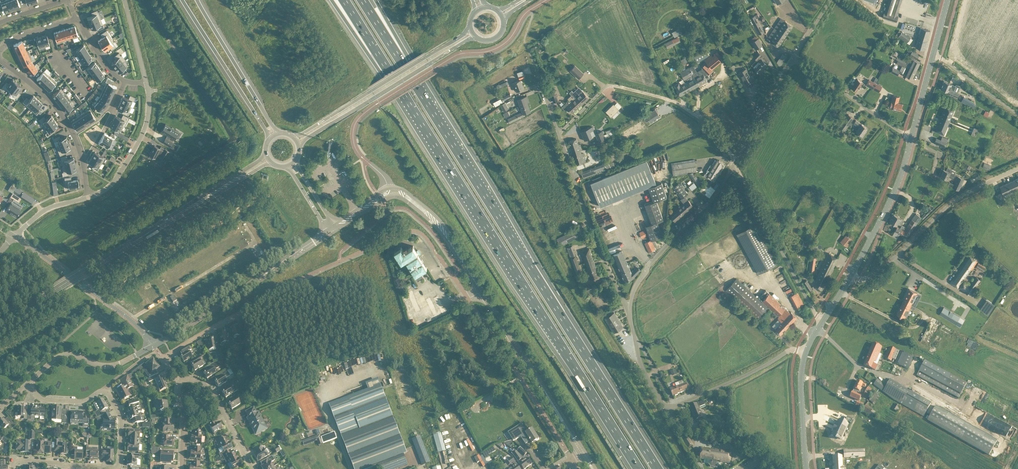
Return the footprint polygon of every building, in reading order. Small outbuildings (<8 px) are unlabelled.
[(10,10),(6,0),(4,0),(1,1),(0,0),(0,7),(2,6),(5,12),(10,10)] [(15,8),(12,0),(6,0),(10,10),(15,8)] [(883,17),(896,21),(898,16),(897,15),(902,0),(888,0),(885,11),(884,11),(883,17)] [(93,15),(87,17),(90,23),(101,18),(97,10),(92,12),(93,15)] [(749,18),(750,19),(750,20),(751,22),(753,26),(755,25),(755,26),(759,33),(760,34),(764,31),(759,23),(756,18),(759,16),(758,14),(758,13),(755,15),(751,17),(749,18)] [(774,28),(786,36),(793,25),(785,20),(781,17),(774,28)] [(101,18),(90,23),(92,29),(97,26),(99,29),(104,27),(101,18)] [(709,26),(713,34),(718,31),(714,24),(709,26)] [(72,36),(73,38),(79,36),(75,25),(70,27),(72,36)] [(679,28),(672,32),(675,37),(682,33),(679,28)] [(779,46),(786,36),(774,28),(770,34),(774,37),(771,41),(779,46)] [(924,50),(930,30),(922,28),(915,47),(919,48),(920,49),(920,48),(924,50)] [(67,37),(64,29),(59,30),(62,39),(62,41),(68,39),(67,37)] [(57,41),(62,39),(59,30),(54,32),(57,41)] [(103,37),(98,40),(102,45),(112,38),(107,30),(101,34),(103,37)] [(902,31),(899,36),(907,42),(910,37),(902,31)] [(47,34),(41,36),(45,47),(50,45),(47,34)] [(45,47),(41,36),(36,38),(39,48),(45,47)] [(112,38),(102,45),(105,50),(110,47),(112,50),(117,46),(112,39),(112,38)] [(762,45),(758,38),(752,42),(756,49),(762,45)] [(16,49),(24,46),(22,41),(22,40),(14,44),(14,45),(16,49)] [(77,55),(87,49),(84,44),(74,50),(77,55)] [(27,50),(24,46),(16,49),(18,54),(27,50)] [(18,54),(21,59),(31,54),(28,49),(27,50),(18,54)] [(89,53),(87,49),(77,55),(80,59),(89,53)] [(705,50),(694,57),(697,62),(708,55),(705,50)] [(910,55),(917,59),(919,55),(912,50),(910,55)] [(712,55),(706,60),(712,68),(721,60),(719,58),(721,56),(717,52),(714,54),(715,55),(713,57),(712,55)] [(759,62),(754,67),(757,70),(757,71),(758,71),(759,72),(764,67),(764,68),(767,64),(769,62),(758,52),(754,57),(759,62)] [(83,64),(92,58),(89,53),(80,59),(83,64)] [(116,59),(111,63),(115,67),(125,59),(122,55),(121,55),(119,53),(114,56),(116,59)] [(776,62),(780,65),(787,55),(783,53),(776,62)] [(33,60),(31,54),(21,59),(23,65),(31,60),(33,60)] [(910,58),(908,63),(899,58),(898,60),(907,65),(906,67),(916,71),(920,62),(914,59),(913,60),(910,58)] [(23,65),(27,70),(35,65),(34,64),(31,60),(23,65)] [(912,79),(913,76),(916,71),(906,67),(907,65),(898,60),(897,63),(906,67),(902,74),(905,76),(912,79)] [(123,61),(115,67),(119,72),(127,66),(123,61)] [(91,71),(98,66),(95,62),(86,68),(89,73),(91,72),(91,71)] [(35,65),(27,70),(31,74),(40,68),(36,63),(34,64),(35,65)] [(705,64),(702,68),(703,68),(707,73),(708,74),(712,70),(706,64),(705,64)] [(584,73),(575,65),(570,70),(579,78),(584,73)] [(101,70),(98,66),(91,71),(91,72),(94,76),(101,70)] [(691,89),(699,85),(694,75),(693,74),(690,67),(686,69),(690,76),(686,79),(688,81),(687,81),(687,82),(691,89)] [(898,75),(900,70),(893,67),(890,71),(898,75)] [(703,68),(693,74),(694,75),(699,85),(707,81),(705,76),(707,73),(703,68)] [(745,83),(752,79),(746,68),(739,72),(745,83)] [(690,76),(686,69),(680,72),(685,80),(686,79),(690,76)] [(94,76),(92,77),(96,82),(105,75),(101,70),(94,76)] [(37,78),(41,82),(49,74),(48,74),(44,71),(37,78)] [(45,86),(53,78),(49,74),(41,82),(45,86)] [(104,87),(114,91),(117,86),(112,84),(113,80),(111,79),(108,77),(106,81),(107,82),(104,87)] [(57,82),(53,78),(45,86),(49,90),(57,82)] [(849,85),(852,87),(857,90),(863,82),(858,78),(855,83),(852,81),(849,85)] [(6,81),(1,88),(4,90),(5,88),(10,92),(9,92),(10,92),(17,82),(13,79),(9,83),(6,81)] [(866,85),(873,88),(876,83),(869,79),(866,85)] [(517,90),(519,90),(524,88),(521,80),(512,83),(513,87),(516,86),(517,90)] [(952,84),(944,81),(941,89),(948,92),(948,93),(958,97),(959,93),(953,91),(956,86),(952,84)] [(10,92),(17,98),(21,93),(18,91),(22,86),(17,82),(10,92)] [(680,96),(691,89),(687,82),(680,85),(679,83),(674,85),(680,96)] [(879,92),(882,86),(876,83),(873,88),(879,92)] [(975,91),(968,86),(965,90),(972,95),(975,91)] [(104,87),(102,92),(112,96),(114,91),(104,87)] [(52,95),(56,99),(65,92),(64,92),(61,88),(52,95)] [(554,88),(548,90),(550,95),(552,95),(554,102),(559,100),(554,88)] [(572,90),(569,92),(575,98),(577,100),(581,105),(589,97),(582,89),(576,94),(572,90)] [(65,92),(56,99),(59,103),(66,98),(68,96),(65,92),(64,92),(65,92)] [(109,102),(112,96),(102,92),(100,96),(109,102)] [(27,97),(23,102),(30,108),(38,99),(33,95),(29,100),(27,97)] [(123,96),(121,101),(132,106),(130,105),(132,100),(134,101),(136,97),(130,95),(129,98),(123,96)] [(890,107),(893,108),(893,109),(893,110),(894,110),(895,111),(896,110),(897,109),(901,110),(902,103),(898,102),(900,96),(893,95),(890,105),(890,107)] [(66,98),(59,103),(63,108),(71,101),(72,100),(68,96),(66,98)] [(98,101),(105,107),(109,102),(100,96),(96,100),(98,102),(98,101)] [(523,111),(517,114),(519,118),(525,115),(524,113),(530,111),(527,103),(526,100),(528,99),(527,96),(522,98),(518,99),(522,109),(523,111)] [(964,97),(961,101),(971,107),(974,109),(976,105),(973,104),(974,103),(967,99),(964,97)] [(577,100),(575,98),(571,102),(569,100),(562,107),(565,110),(568,108),(572,113),(581,105),(577,100)] [(38,99),(30,108),(37,114),(39,112),(41,110),(38,108),(42,103),(38,99)] [(71,101),(63,108),(66,112),(75,105),(71,101)] [(98,101),(98,102),(94,106),(101,111),(105,107),(98,101)] [(121,101),(118,107),(124,109),(122,112),(128,115),(132,106),(121,101)] [(500,105),(504,111),(509,108),(505,102),(500,105)] [(611,117),(619,109),(613,103),(606,111),(611,117)] [(948,125),(947,125),(951,115),(952,115),(954,110),(945,106),(935,131),(944,134),(948,125)] [(90,109),(85,112),(91,121),(96,118),(90,109)] [(655,109),(646,116),(648,120),(650,122),(654,119),(657,117),(659,116),(658,113),(655,109)] [(80,114),(80,115),(86,124),(91,121),(85,112),(85,111),(80,114)] [(115,115),(113,120),(123,126),(123,125),(122,125),(124,120),(127,121),(129,117),(123,114),(121,118),(115,115)] [(845,130),(851,122),(854,118),(849,114),(840,127),(845,130)] [(44,116),(39,119),(44,127),(55,120),(51,115),(46,119),(44,116)] [(80,115),(76,117),(82,127),(86,124),(80,115)] [(82,127),(76,117),(71,120),(77,130),(82,127)] [(55,120),(44,127),(48,132),(45,133),(47,137),(55,131),(53,129),(58,125),(55,120)] [(111,121),(110,124),(110,125),(120,131),(123,126),(113,120),(112,121),(111,121)] [(861,124),(858,121),(856,120),(853,123),(859,127),(856,131),(859,133),(858,135),(862,138),(866,131),(865,130),(867,128),(862,124),(861,124)] [(163,142),(170,146),(173,142),(169,139),(170,137),(174,139),(176,137),(179,132),(176,130),(174,129),(175,129),(172,127),(166,123),(161,131),(167,135),(166,137),(163,142)] [(594,129),(593,126),(581,131),(585,140),(592,137),(590,131),(594,129)] [(605,138),(614,134),(613,131),(604,134),(602,131),(596,133),(599,141),(605,138)] [(104,132),(101,137),(112,144),(115,139),(104,132)] [(59,135),(54,138),(55,141),(57,140),(59,145),(56,146),(57,147),(69,142),(66,136),(61,138),(59,135)] [(101,137),(99,142),(109,148),(112,144),(101,137)] [(945,147),(948,139),(942,137),(941,140),(936,138),(934,143),(945,147)] [(569,141),(572,151),(580,149),(578,143),(577,138),(569,141)] [(69,142),(57,147),(60,155),(66,153),(64,150),(71,147),(70,146),(71,146),(70,142),(69,142)] [(157,154),(160,156),(161,155),(165,157),(169,151),(165,148),(161,146),(160,148),(154,145),(149,155),(152,156),(152,157),(154,158),(155,158),(157,154)] [(577,165),(585,162),(582,155),(584,155),(583,152),(581,153),(580,149),(572,151),(577,165)] [(95,151),(92,156),(102,162),(105,157),(95,151),(94,151),(95,151)] [(67,156),(61,157),(63,166),(62,166),(63,166),(75,163),(74,157),(68,159),(67,156)] [(89,161),(88,161),(94,165),(92,167),(97,171),(102,162),(92,156),(89,161)] [(695,159),(690,160),(682,161),(687,173),(688,173),(698,186),(702,184),(693,172),(697,172),(695,159)] [(609,160),(587,169),(589,175),(611,167),(609,160)] [(707,170),(706,173),(709,175),(708,177),(712,180),(713,178),(714,178),(719,171),(724,164),(717,160),(716,162),(713,161),(711,164),(713,166),(711,170),(708,169),(707,170)] [(673,176),(677,175),(687,173),(682,161),(671,163),(673,176)] [(64,172),(62,172),(63,176),(69,175),(68,171),(77,169),(75,163),(63,166),(62,166),(64,172)] [(946,170),(942,168),(939,175),(947,179),(948,176),(953,178),(955,174),(950,172),(951,169),(948,168),(946,170)] [(958,176),(953,186),(953,187),(959,190),(963,180),(964,181),(965,179),(958,176)] [(71,177),(65,178),(66,188),(70,187),(70,188),(74,188),(74,187),(79,186),(78,179),(71,180),(71,177)] [(594,182),(591,183),(600,206),(605,204),(613,201),(604,178),(602,178),(594,182)] [(1017,188),(1017,185),(1015,179),(1000,187),(1004,195),(1013,190),(1014,193),(1017,192),(1016,189),(1017,188)] [(656,184),(649,187),(654,200),(667,195),(662,181),(656,184)] [(679,183),(673,187),(674,187),(678,193),(682,198),(685,197),(687,195),(683,189),(679,183)] [(34,198),(23,191),(20,196),(31,203),(34,198)] [(1001,192),(996,195),(1000,205),(1006,202),(1001,192)] [(682,206),(686,211),(693,205),(688,200),(688,201),(685,197),(682,198),(681,199),(684,204),(682,206)] [(10,204),(6,209),(9,211),(9,212),(12,214),(12,215),(15,217),(15,216),(16,216),(22,208),(12,201),(13,200),(9,198),(7,202),(10,204)] [(654,201),(645,205),(652,223),(646,226),(651,239),(651,240),(663,235),(657,221),(664,219),(657,200),(654,201)] [(675,221),(686,211),(682,206),(678,209),(680,210),(672,217),(675,221)] [(847,221),(851,212),(847,210),(842,219),(847,221)] [(598,223),(608,219),(607,216),(610,215),(609,213),(596,217),(598,223)] [(901,225),(904,220),(901,219),(901,218),(894,214),(890,221),(897,225),(898,223),(901,225)] [(836,233),(842,221),(832,215),(826,228),(836,233)] [(892,235),(897,238),(900,233),(906,237),(917,222),(912,219),(907,227),(904,231),(900,228),(897,226),(892,235)] [(759,273),(771,267),(778,263),(756,223),(737,233),(759,273)] [(575,229),(557,238),(560,245),(578,237),(575,229)] [(645,229),(639,232),(642,238),(647,235),(645,229)] [(841,242),(847,247),(854,237),(849,233),(847,236),(846,235),(841,242)] [(651,239),(645,242),(647,247),(649,251),(655,248),(654,246),(653,244),(651,240),(651,239)] [(401,247),(395,251),(402,262),(406,259),(416,274),(417,274),(418,276),(424,273),(422,270),(427,267),(419,254),(420,254),(418,250),(417,251),(413,245),(409,248),(407,245),(404,247),(405,248),(403,249),(401,247)] [(572,246),(567,248),(568,250),(568,252),(570,257),(571,257),(576,270),(581,269),(579,265),(578,261),(576,257),(576,255),(572,246)] [(595,263),(589,248),(581,251),(587,266),(595,263)] [(633,277),(641,270),(638,266),(631,272),(622,251),(613,254),(625,281),(634,277),(633,277)] [(816,280),(819,282),(820,281),(823,283),(824,282),(825,283),(838,258),(829,253),(816,280)] [(977,261),(973,258),(968,255),(950,283),(958,287),(972,268),(977,261)] [(592,280),(600,277),(595,263),(587,266),(592,280)] [(980,280),(976,276),(970,285),(964,281),(959,287),(965,292),(966,291),(973,297),(976,291),(973,289),(980,280)] [(769,308),(737,278),(726,290),(758,319),(769,308)] [(807,280),(803,282),(809,291),(812,288),(807,280)] [(813,285),(814,286),(822,290),(825,284),(825,283),(824,282),(823,283),(820,281),(819,282),(816,280),(813,285)] [(586,292),(587,292),(594,289),(592,283),(585,286),(583,282),(582,283),(583,287),(584,287),(586,292)] [(910,289),(903,301),(912,305),(918,293),(910,289)] [(775,328),(777,330),(781,334),(797,317),(791,311),(790,312),(766,290),(759,297),(779,316),(778,318),(782,321),(775,328)] [(790,295),(796,308),(804,305),(798,292),(790,295)] [(897,314),(905,318),(912,305),(903,301),(897,314)] [(940,314),(939,315),(943,317),(956,324),(956,323),(960,317),(954,313),(950,311),(944,308),(944,307),(940,314)] [(614,312),(605,318),(614,332),(623,327),(614,312)] [(447,333),(456,329),(451,316),(442,320),(447,333)] [(934,331),(936,332),(941,321),(933,317),(921,340),(928,343),(934,331)] [(944,324),(941,329),(950,334),(953,329),(944,324)] [(244,343),(243,337),(242,332),(239,333),(238,326),(237,326),(236,326),(236,327),(235,326),(233,326),(232,327),(231,327),(233,335),(232,336),(233,341),(238,340),(238,341),(241,341),(241,344),(244,343)] [(232,346),(231,343),(230,339),(227,339),(226,332),(225,333),(224,333),(223,332),(221,333),(220,334),(219,334),(220,339),(221,343),(228,342),(229,347),(232,346)] [(207,340),(207,341),(208,344),(205,345),(206,349),(207,350),(213,349),(214,351),(215,353),(216,355),(220,355),(218,345),(215,346),(214,339),(213,339),(212,339),(212,340),(211,339),(209,340),(208,340),(207,340)] [(876,362),(879,353),(882,347),(873,343),(864,365),(875,370),(877,365),(873,364),(874,361),(876,362)] [(190,347),(183,351),(185,353),(180,356),(181,357),(181,358),(182,358),(181,359),(183,361),(184,362),(188,359),(192,357),(189,351),(192,349),(190,347)] [(890,347),(886,356),(885,358),(891,361),(896,349),(890,347)] [(914,357),(901,351),(895,363),(908,369),(914,357)] [(193,364),(191,365),(192,365),(192,366),(192,367),(193,367),(192,368),(194,370),(195,371),(199,368),(203,366),(203,365),(201,363),(202,362),(203,360),(202,358),(200,356),(195,359),(192,361),(193,364)] [(153,360),(153,359),(146,365),(148,368),(144,371),(149,378),(158,373),(156,370),(159,367),(156,363),(156,362),(155,360),(153,360)] [(967,383),(925,360),(919,371),(961,394),(967,383)] [(207,378),(215,373),(213,370),(216,368),(216,369),(220,366),(218,362),(213,363),(208,366),(209,369),(203,372),(204,374),(205,374),(205,375),(205,376),(206,377),(207,378)] [(219,387),(223,384),(227,381),(225,379),(230,375),(227,370),(223,372),(219,375),(221,377),(215,381),(216,382),(215,382),(216,383),(216,384),(217,386),(218,386),(219,387)] [(960,395),(918,373),(917,375),(959,398),(960,395)] [(118,390),(116,390),(118,394),(122,400),(124,399),(124,400),(125,399),(131,396),(128,389),(133,386),(130,380),(129,379),(127,376),(120,381),(123,387),(118,390)] [(158,389),(159,390),(160,392),(167,389),(163,377),(155,380),(154,377),(148,379),(149,382),(150,382),(152,385),(156,383),(157,385),(157,387),(158,389)] [(673,395),(686,390),(688,389),(686,383),(683,384),(682,380),(678,382),(675,383),(676,386),(670,389),(673,395)] [(878,380),(877,381),(874,384),(883,392),(886,386),(878,380)] [(899,402),(906,389),(890,380),(886,386),(883,392),(899,402)] [(850,397),(855,399),(858,400),(859,400),(861,395),(857,394),(859,391),(862,386),(865,388),(866,385),(857,381),(854,389),(853,392),(852,392),(850,397)] [(232,382),(230,383),(226,385),(228,388),(222,391),(223,393),(223,394),(223,395),(224,396),(225,397),(226,397),(230,395),(234,392),(232,389),(235,387),(232,382)] [(407,452),(403,442),(381,385),(329,404),(340,431),(354,426),(348,412),(353,410),(360,429),(341,436),(354,468),(377,468),(380,468),(388,466),(389,468),(396,468),(408,464),(404,453),(407,452)] [(931,403),(906,389),(899,402),(924,416),(931,403)] [(873,403),(879,394),(875,392),(869,400),(873,403)] [(237,394),(232,397),(234,399),(228,403),(229,404),(229,405),(230,405),(229,406),(231,408),(232,409),(236,406),(240,404),(237,398),(239,396),(237,394)] [(97,411),(94,412),(97,418),(100,416),(101,416),(102,415),(107,413),(105,409),(108,408),(103,399),(96,403),(99,407),(100,409),(97,411)] [(130,408),(127,408),(127,409),(127,410),(128,412),(129,414),(137,411),(142,410),(142,408),(140,407),(137,399),(128,402),(130,408)] [(160,411),(160,412),(163,412),(163,410),(168,410),(167,402),(161,403),(160,400),(155,401),(156,408),(159,408),(159,411),(160,411)] [(704,400),(702,401),(691,406),(696,419),(702,417),(698,407),(699,407),(706,405),(704,400)] [(862,410),(868,415),(872,410),(866,405),(862,410)] [(28,413),(28,420),(31,420),(31,416),(35,416),(45,417),(45,409),(44,409),(45,408),(41,406),(40,407),(37,407),(35,407),(35,408),(31,408),(31,413),(28,413)] [(936,406),(928,420),(989,455),(997,441),(936,406)] [(15,417),(21,417),(21,419),(27,419),(27,410),(24,410),(24,408),(21,408),(22,407),(21,407),(21,408),(16,407),(15,417)] [(52,407),(52,412),(52,413),(52,417),(51,420),(62,420),(62,423),(66,423),(67,420),(67,415),(63,415),(63,412),(61,412),(61,408),(52,407)] [(248,419),(256,434),(266,429),(258,413),(257,414),(254,408),(247,412),(250,418),(248,419)] [(137,411),(129,414),(129,415),(129,416),(129,418),(130,419),(132,419),(134,424),(137,423),(142,422),(144,421),(141,413),(142,410),(137,411)] [(76,420),(83,420),(82,426),(89,426),(89,424),(89,419),(83,418),(84,412),(71,411),(70,423),(76,423),(76,420)] [(104,420),(103,424),(104,424),(104,430),(103,430),(110,431),(111,429),(114,429),(114,431),(115,431),(115,420),(111,420),(111,416),(109,413),(105,415),(102,416),(104,420)] [(835,430),(832,435),(840,439),(848,422),(851,423),(852,420),(847,417),(842,415),(839,421),(836,427),(835,427),(836,427),(834,430),(835,430)] [(2,431),(8,426),(11,430),(16,426),(8,417),(4,421),(2,419),(2,420),(1,420),(0,421),(0,426),(1,427),(0,428),(2,431)] [(173,428),(173,424),(170,424),(170,423),(171,423),(171,418),(164,418),(164,424),(163,424),(163,431),(173,431),(174,430),(174,428),(173,428)] [(214,419),(213,420),(208,423),(211,427),(210,427),(214,434),(218,431),(222,428),(219,422),(216,424),(215,423),(215,422),(214,419)] [(523,427),(513,434),(514,436),(513,436),(514,438),(515,438),(516,439),(516,440),(521,436),(526,444),(531,441),(532,444),(533,445),(537,442),(536,441),(539,439),(532,429),(529,431),(524,423),(521,425),(523,427)] [(197,443),(197,447),(201,447),(201,444),(202,436),(201,436),(201,433),(199,428),(198,429),(193,431),(195,434),(195,435),(195,436),(192,436),(191,443),(196,443),(197,443)] [(130,440),(139,441),(139,438),(139,434),(141,434),(142,431),(140,430),(129,430),(128,437),(130,437),(130,440)] [(438,452),(443,451),(446,450),(441,432),(433,434),(438,452)] [(164,446),(169,446),(174,446),(174,439),(172,439),(172,438),(170,438),(170,434),(162,434),(162,441),(165,441),(164,446)] [(320,434),(311,438),(313,443),(317,441),(319,445),(324,443),(320,434)] [(221,447),(230,442),(229,442),(228,440),(228,441),(226,437),(224,439),(222,436),(214,440),(217,445),(220,444),(221,447)] [(420,436),(412,439),(422,465),(431,462),(420,436)] [(68,454),(68,444),(61,444),(61,440),(58,440),(55,440),(54,451),(60,452),(60,454),(68,454)] [(139,441),(130,440),(130,444),(128,444),(128,451),(139,451),(139,444),(139,441)] [(17,442),(17,445),(16,450),(21,450),(20,452),(30,452),(31,441),(21,441),(21,443),(17,442)] [(37,453),(43,453),(51,454),(51,449),(51,442),(37,442),(37,447),(36,447),(36,448),(37,448),(37,453)] [(219,448),(218,448),(221,453),(220,453),(219,454),(221,457),(230,453),(229,450),(233,448),(230,442),(221,447),(219,448)] [(86,445),(86,453),(86,458),(90,458),(90,460),(91,460),(94,460),(94,459),(98,459),(98,451),(92,451),(92,449),(88,449),(89,445),(86,445)] [(258,461),(262,459),(267,455),(264,449),(263,450),(260,446),(254,449),(256,452),(257,453),(254,455),(258,461)] [(81,460),(83,460),(83,451),(77,451),(77,447),(71,447),(71,455),(74,455),(74,459),(78,459),(79,460),(81,461),(81,460)] [(201,447),(197,447),(194,447),(194,450),(195,450),(195,451),(191,451),(190,458),(196,458),(196,459),(200,459),(201,456),(205,455),(204,449),(204,447),(201,447)] [(528,458),(526,455),(528,453),(521,447),(517,451),(518,452),(528,467),(532,464),(528,458)] [(716,460),(730,462),(731,452),(715,450),(702,448),(700,458),(701,458),(713,460),(713,461),(712,461),(712,464),(717,465),(717,461),(716,461),(716,460)] [(521,466),(523,468),(525,468),(528,467),(518,452),(517,451),(514,450),(512,453),(513,454),(520,464),(521,466)] [(102,451),(102,453),(102,458),(107,459),(107,462),(113,462),(114,451),(107,451),(107,452),(102,451)] [(173,455),(173,452),(163,451),(161,451),(161,454),(160,462),(166,462),(166,463),(171,463),(171,462),(173,462),(173,459),(174,459),(174,455),(173,455)] [(230,463),(239,459),(239,458),(239,459),(237,457),(235,453),(231,455),(230,453),(221,457),(220,458),(221,460),(223,461),(224,460),(226,459),(226,461),(229,460),(230,463)] [(475,457),(478,462),(480,461),(483,466),(487,463),(481,453),(475,457)] [(127,465),(132,465),(136,466),(136,465),(137,460),(140,460),(140,454),(133,454),(133,457),(127,457),(127,465)] [(262,466),(261,467),(262,468),(270,468),(273,467),(271,463),(275,460),(272,456),(261,463),(263,466),(262,466)] [(507,460),(510,465),(513,467),(513,466),(513,467),(515,468),(520,468),(516,464),(515,462),(512,457),(509,459),(507,460)] [(833,457),(834,468),(843,468),(843,467),(841,467),(841,457),(833,457)] [(239,459),(230,463),(228,464),(230,468),(239,468),(238,466),(242,464),(239,459)] [(8,468),(8,466),(5,466),(5,460),(0,460),(0,468),(8,468)] [(508,466),(504,468),(515,468),(513,467),(513,466),(513,467),(510,465),(507,460),(505,462),(508,466)]
